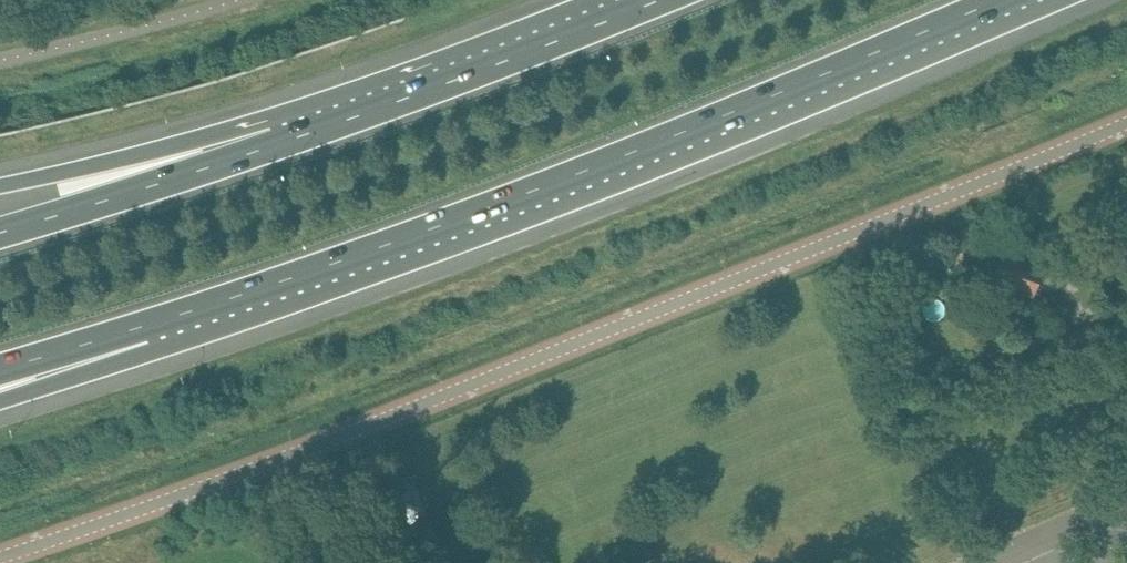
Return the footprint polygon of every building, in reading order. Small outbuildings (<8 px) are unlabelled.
[(1005,252),(994,285),(1032,298),(1043,266),(1005,252)]
